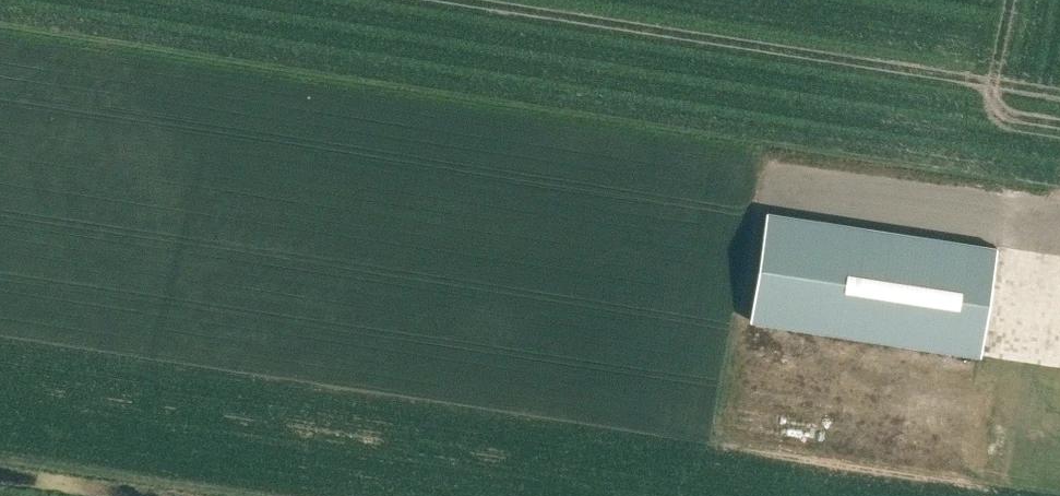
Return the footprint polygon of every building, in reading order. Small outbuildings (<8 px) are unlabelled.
[(750,320),(981,356),(997,248),(767,212),(750,320)]
